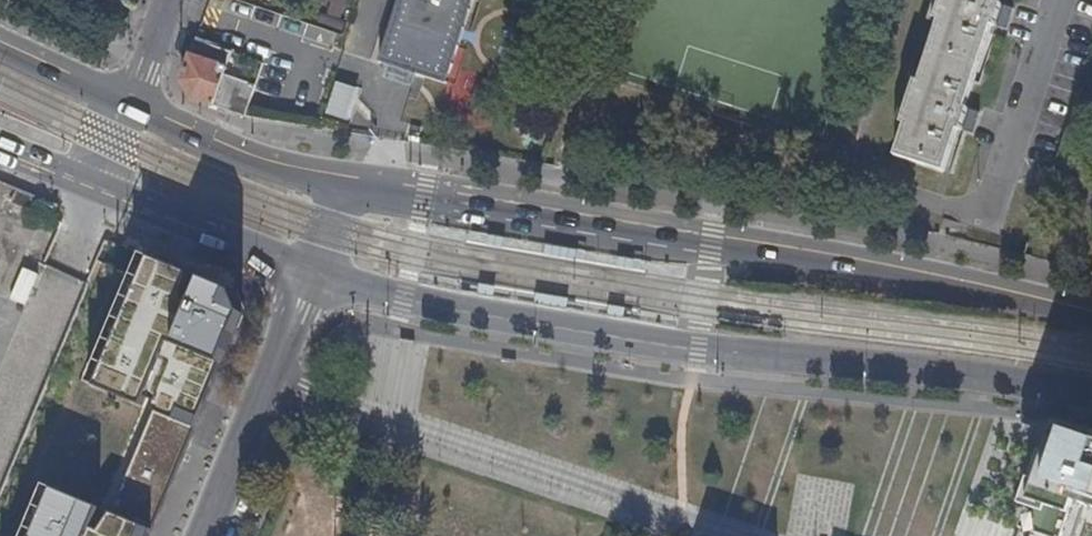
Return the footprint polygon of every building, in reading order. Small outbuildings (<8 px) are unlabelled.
[(325,16),(342,19),(345,0),(328,0),(325,16)] [(378,61),(444,82),(471,0),(398,0),(378,61)] [(934,23),(937,25),(919,82),(915,81),(902,121),(905,123),(895,155),(944,171),(957,130),(964,109),(991,26),(997,6),(999,0),(941,0),(934,23)] [(991,26),(1004,31),(1011,10),(997,6),(991,26)] [(1011,10),(1004,31),(1006,32),(1013,11),(1011,10)] [(191,56),(224,67),(229,50),(197,39),(191,56)] [(190,97),(246,117),(257,86),(225,75),(227,68),(224,67),(191,56),(182,81),(190,97)] [(344,122),(355,88),(332,80),(321,115),(344,122)] [(957,130),(968,134),(976,113),(964,109),(957,130)] [(976,113),(968,134),(973,135),(980,114),(976,113)] [(35,214),(42,201),(19,191),(13,205),(35,214)] [(194,439),(240,329),(224,295),(139,260),(84,394),(153,423),(110,524),(43,496),(27,535),(152,535),(194,439)] [(24,305),(36,274),(18,267),(6,298),(24,305)] [(1056,424),(1020,528),(1032,533),(1031,535),(1074,535),(1084,507),(1091,509),(1091,433),(1056,424)]
